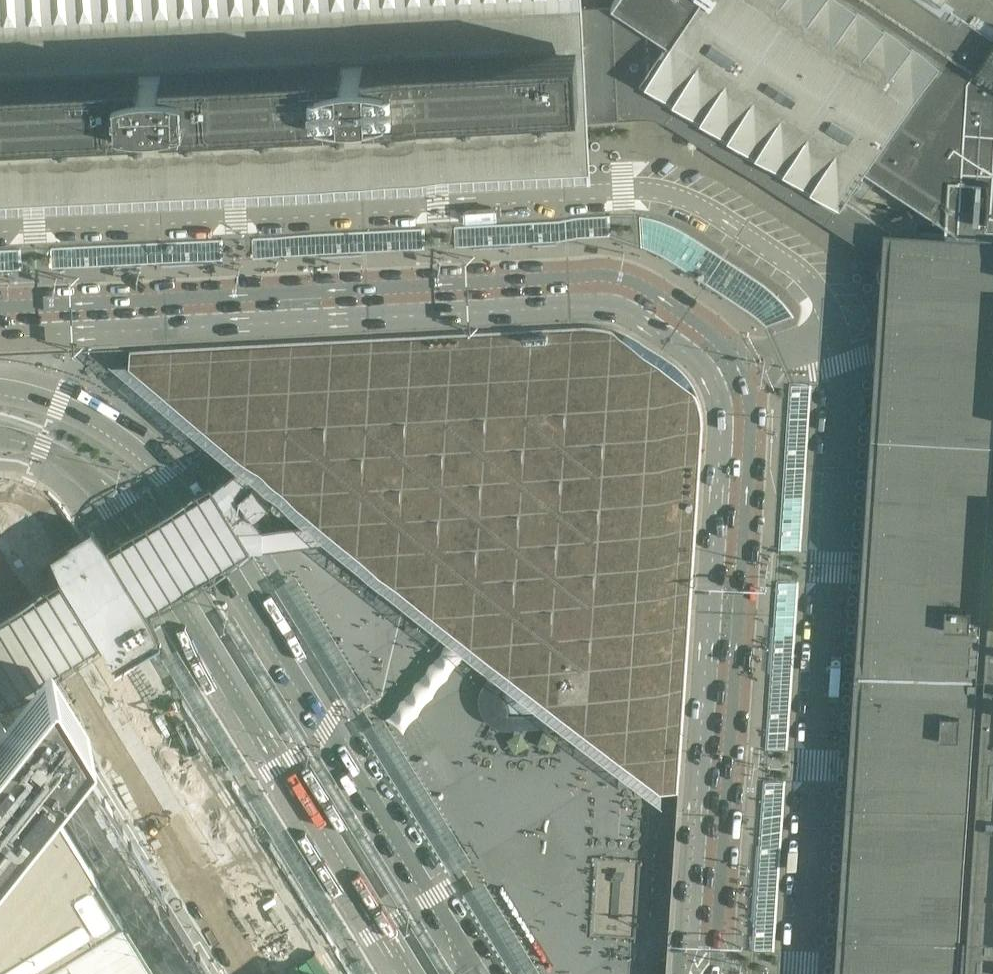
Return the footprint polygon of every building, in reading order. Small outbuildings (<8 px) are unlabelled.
[(33,162),(46,161),(58,160),(232,153),(245,152),(256,152),(432,143),(445,142),(458,141),(457,122),(593,116),(666,115),(876,254),(915,292),(913,337),(912,348),(903,510),(900,547),(886,546),(874,701),(889,703),(889,718),(886,768),(873,964),(872,973),(992,973),(992,0),(0,0),(0,163),(33,162)] [(62,339),(69,338),(69,330),(72,330),(76,329),(79,334),(83,337),(86,338),(90,338),(94,337),(97,336),(100,334),(102,331),(104,328),(105,336),(152,334),(153,358),(238,428),(234,432),(232,433),(231,433),(227,438),(227,440),(228,443),(229,445),(233,447),(236,448),(239,447),(241,445),(242,442),(243,439),(246,435),(280,462),(256,475),(301,511),(328,532),(328,540),(375,538),(426,579),(423,584),(421,584),(419,585),(416,588),(416,590),(416,593),(416,595),(419,598),(422,599),(425,599),(427,598),(429,596),(431,594),(431,591),(435,586),(473,617),(470,622),(468,622),(465,624),(464,626),(464,633),(465,635),(466,636),(469,637),(472,637),(475,636),(477,634),(478,632),(478,629),(482,624),(488,628),(516,651),(525,659),(513,672),(500,689),(511,698),(512,711),(525,711),(539,710),(552,709),(565,707),(579,701),(593,712),(597,715),(624,737),(620,741),(616,744),(615,749),(616,754),(620,757),(626,757),(629,755),(631,752),(631,748),(634,744),(663,767),(666,767),(685,768),(683,803),(681,831),(678,880),(673,952),(672,966),(668,966),(666,965),(665,964),(663,963),(661,963),(657,965),(654,969),(654,971),(655,973),(872,973),(873,964),(886,768),(889,718),(889,703),(874,701),(886,546),(900,547),(903,510),(912,348),(913,337),(915,292),(876,254),(666,115),(593,116),(593,136),(458,141),(445,142),(432,143),(256,152),(245,152),(232,153),(58,160),(46,161),(33,162),(0,163),(0,341),(62,339)] [(162,632),(152,612),(112,546),(100,524),(72,539),(136,646),(162,632)] [(136,646),(72,539),(44,555),(61,586),(92,642),(99,639),(112,660),(136,646)] [(350,709),(371,697),(297,575),(276,588),(350,709)] [(92,642),(61,586),(0,622),(0,690),(1,691),(59,663),(92,642)] [(309,735),(236,615),(225,621),(298,742),(309,735)] [(273,948),(324,911),(175,645),(113,680),(273,948)] [(125,924),(39,783),(86,719),(47,656),(0,716),(0,973),(40,973),(125,924)] [(472,860),(384,717),(363,729),(451,873),(472,860)] [(484,881),(464,894),(513,973),(542,973),(484,881)] [(40,973),(163,973),(146,946),(130,921),(125,924),(40,973)] [(150,951),(157,962),(163,959),(156,947),(150,951)]
